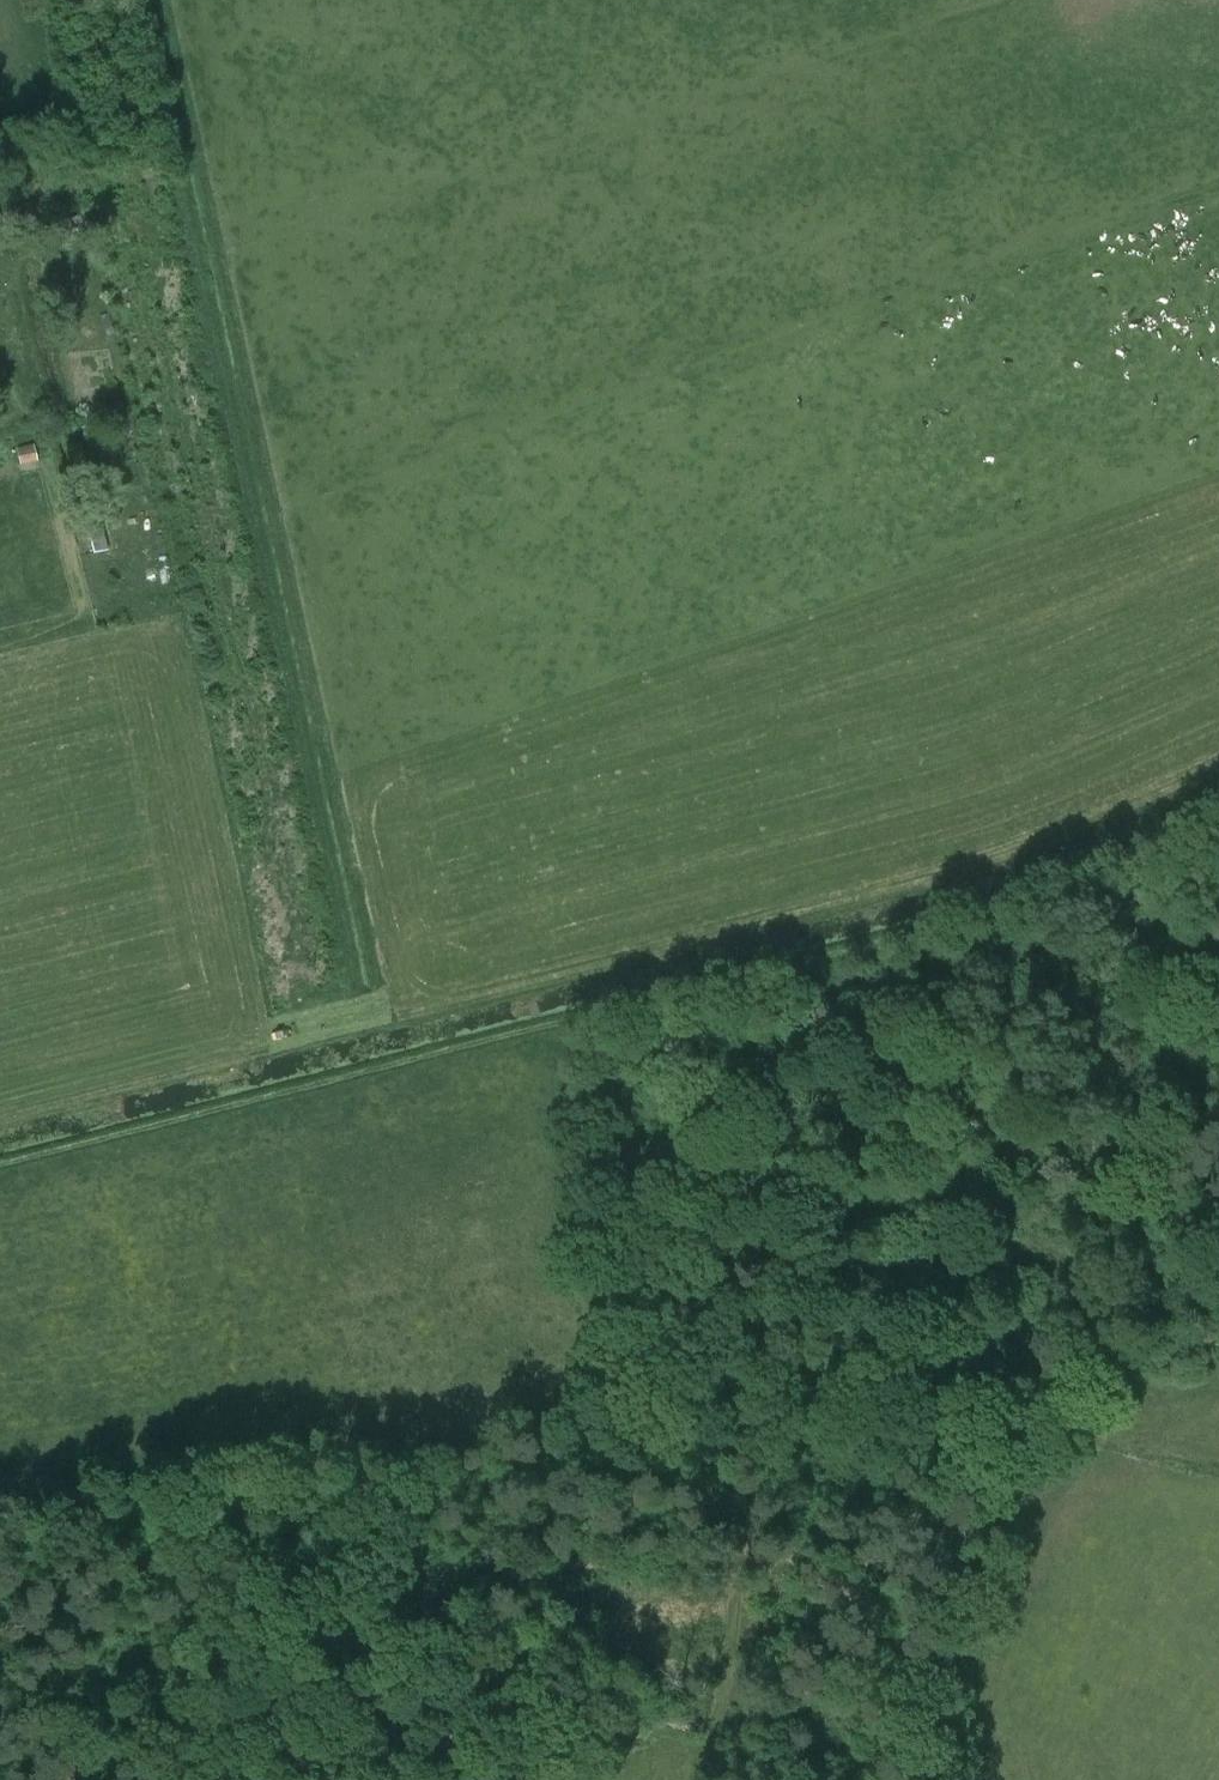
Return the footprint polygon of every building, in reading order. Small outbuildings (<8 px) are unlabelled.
[(94,551),(107,549),(101,522),(88,524),(94,551)]
